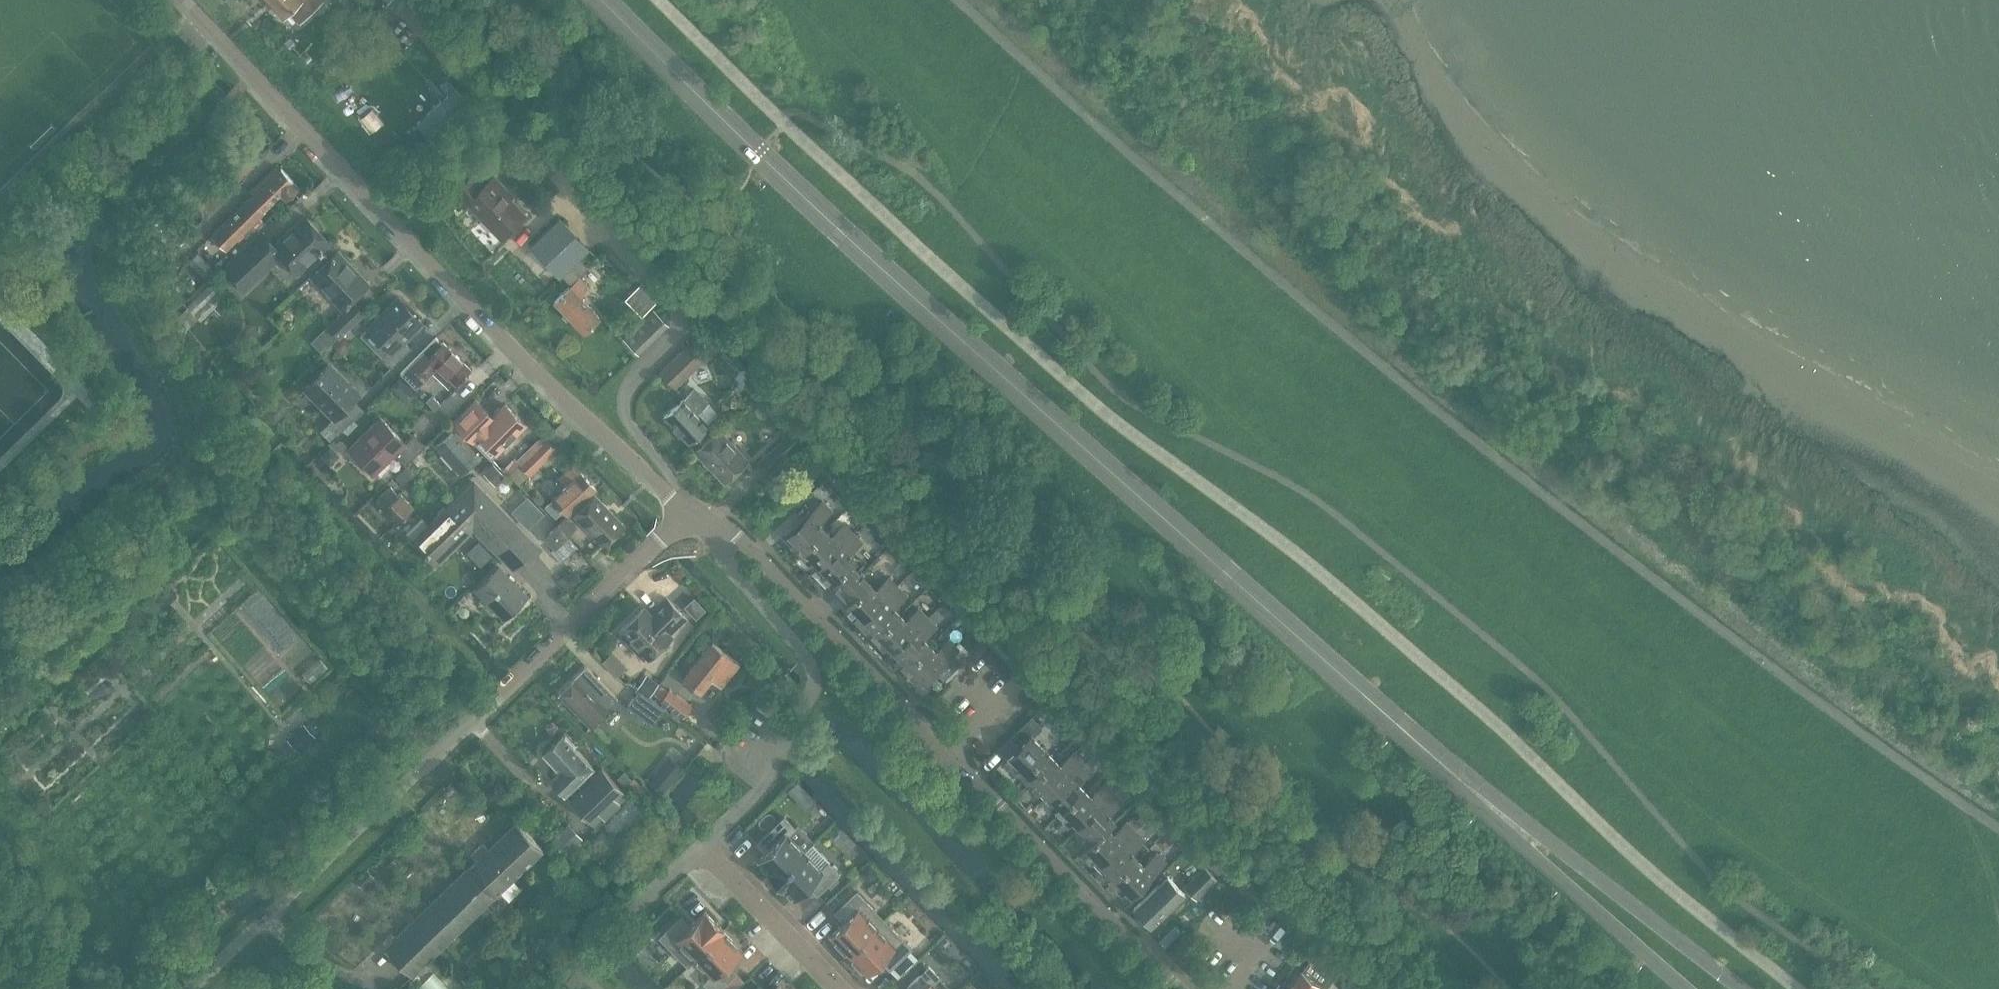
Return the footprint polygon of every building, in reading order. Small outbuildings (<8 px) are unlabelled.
[(284,16),(289,11),(299,21),(321,0),(269,0),(284,16)] [(152,22),(145,15),(141,18),(148,25),(152,22)] [(236,181),(257,161),(245,148),(223,169),(216,161),(187,189),(210,213),(239,185),(236,181)] [(263,209),(280,193),(286,200),(299,188),(278,167),(252,191),(255,195),(213,234),(225,248),(242,233),(258,218),(265,211),(263,209)] [(501,240),(525,217),(504,194),(508,191),(495,177),(483,188),(473,177),(452,196),(464,209),(468,205),(501,240)] [(318,258),(332,246),(305,217),(273,246),(261,233),(251,241),(223,268),(245,292),(282,257),(299,275),(306,268),(313,276),(325,265),(318,258)] [(591,248),(560,217),(532,244),(562,276),(591,248)] [(265,224),(258,218),(242,233),(251,241),(261,233),(258,231),(265,224)] [(368,285),(337,252),(332,246),(318,258),(325,265),(313,276),(311,277),(341,310),(368,285)] [(172,265),(194,288),(203,280),(180,257),(172,265)] [(229,294),(214,277),(206,284),(221,301),(229,294)] [(599,318),(580,297),(590,288),(580,277),(555,301),(584,332),(599,318)] [(655,304),(638,286),(625,298),(643,316),(655,304)] [(213,314),(195,294),(186,303),(203,322),(213,314)] [(422,324),(400,301),(370,330),(392,353),(385,359),(394,368),(413,351),(403,342),(422,324)] [(340,336),(362,314),(352,304),(330,326),(340,336)] [(639,354),(667,327),(654,312),(625,339),(639,354)] [(350,348),(351,341),(347,337),(340,336),(335,341),(334,347),(339,351),(345,352),(350,348)] [(471,369),(443,342),(431,354),(425,349),(401,373),(417,389),(433,372),(449,388),(454,383),(456,384),(471,369)] [(673,387),(703,359),(688,344),(659,372),(673,387)] [(359,396),(329,366),(307,387),(335,416),(320,431),(329,441),(363,409),(355,400),(359,396)] [(390,386),(407,404),(417,394),(400,377),(390,386)] [(708,425),(697,412),(704,403),(692,391),(663,418),(688,444),(708,425)] [(432,394),(426,400),(435,409),(441,403),(432,394)] [(496,453),(525,424),(505,404),(492,416),(474,398),(452,421),(473,441),(474,441),(471,438),(476,433),(496,453)] [(405,466),(426,446),(415,435),(404,445),(380,420),(349,450),(375,476),(396,456),(405,466)] [(747,462),(718,431),(695,452),(724,483),(747,462)] [(477,463),(450,434),(435,449),(462,477),(477,463)] [(769,471),(796,444),(787,435),(760,461),(769,471)] [(530,476),(557,450),(546,438),(508,474),(518,484),(528,474),(530,476)] [(495,463),(487,472),(499,481),(506,472),(495,463)] [(402,485),(413,475),(406,467),(395,477),(402,485)] [(586,501),(595,492),(572,468),(560,479),(566,485),(550,500),(551,500),(542,508),(555,522),(563,514),(566,518),(573,512),(586,501)] [(523,492),(511,481),(501,490),(513,502),(523,492)] [(535,547),(476,484),(415,542),(434,562),(472,527),(512,569),(535,547)] [(414,508),(401,494),(399,495),(391,487),(376,501),(397,524),(414,508)] [(543,515),(524,494),(509,507),(528,528),(543,515)] [(621,530),(594,500),(589,504),(586,501),(573,512),(576,516),(574,518),(601,548),(621,530)] [(799,554),(825,528),(819,522),(831,511),(822,501),(784,538),(799,554)] [(576,528),(566,518),(556,527),(566,537),(576,528)] [(814,570),(853,533),(844,524),(832,536),(825,528),(799,554),(814,570)] [(576,550),(566,538),(556,528),(544,539),(554,550),(550,553),(561,565),(576,550)] [(855,580),(846,571),(857,561),(850,553),(861,542),(853,533),(814,570),(830,586),(831,585),(839,594),(855,580)] [(479,542),(472,549),(486,563),(492,556),(479,542)] [(525,598),(498,569),(476,590),(503,619),(525,598)] [(860,624),(897,587),(889,579),(877,591),(869,583),(863,589),(855,580),(839,594),(848,603),(844,608),(860,624)] [(874,639),(900,615),(894,608),(906,596),(897,587),(860,624),(874,639)] [(671,633),(687,618),(665,595),(649,610),(644,605),(618,629),(621,632),(618,634),(643,660),(645,657),(648,660),(673,635),(671,633)] [(696,598),(686,607),(695,617),(705,608),(696,598)] [(889,655),(928,618),(919,609),(907,622),(900,615),(874,639),(889,655)] [(905,671),(930,645),(923,638),(936,626),(928,618),(889,655),(905,671)] [(920,686),(935,672),(943,680),(961,661),(954,653),(958,649),(949,640),(937,652),(930,645),(905,671),(920,686)] [(721,688),(739,665),(710,642),(701,655),(705,658),(686,682),(702,694),(712,682),(721,688)] [(618,676),(626,667),(612,652),(603,660),(618,676)] [(617,697),(584,666),(558,694),(591,725),(617,697)] [(692,705),(669,688),(659,700),(682,718),(692,705)] [(699,734),(665,708),(665,709),(639,690),(627,706),(653,726),(649,732),(682,757),(699,734)] [(1054,758),(1033,736),(1042,728),(1031,717),(1010,736),(1020,745),(1006,759),(1029,783),(1054,758)] [(1073,739),(1073,735),(1069,731),(1065,731),(1062,734),(1062,739),(1065,742),(1069,742),(1073,739)] [(596,826),(627,796),(603,772),(589,785),(582,778),(592,768),(563,739),(545,756),(558,769),(553,773),(557,777),(553,782),(566,795),(569,792),(574,797),(571,800),(596,826)] [(1083,744),(1074,754),(1082,762),(1091,753),(1083,744)] [(1082,762),(1074,754),(1074,753),(1061,765),(1054,758),(1029,783),(1044,799),(1082,762)] [(672,758),(651,784),(663,794),(684,768),(672,758)] [(1059,814),(1084,789),(1078,783),(1091,771),(1082,762),(1044,799),(1059,814)] [(1074,830),(1111,792),(1119,785),(1111,776),(1103,784),(1104,785),(1092,796),(1084,789),(1059,814),(1074,830)] [(645,791),(632,779),(628,783),(641,795),(645,791)] [(1089,846),(1107,829),(1115,821),(1107,813),(1120,801),(1111,792),(1074,830),(1089,846)] [(804,852),(803,850),(787,834),(794,827),(784,817),(757,843),(766,853),(757,861),(766,871),(775,880),(804,852)] [(578,844),(583,838),(568,823),(551,840),(572,861),(583,850),(578,844)] [(1097,868),(1135,830),(1127,823),(1114,835),(1107,829),(1089,846),(1082,853),(1097,868)] [(501,892),(513,880),(543,851),(517,825),(489,851),(484,846),(472,857),(478,863),(375,962),(401,988),(501,892)] [(1111,883),(1137,858),(1131,852),(1144,840),(1135,830),(1097,868),(1111,883)] [(817,894),(839,873),(828,863),(821,870),(804,852),(775,880),(784,889),(794,899),(808,885),(817,894)] [(1127,899),(1165,862),(1156,853),(1144,865),(1137,858),(1111,883),(1127,899)] [(1195,900),(1216,879),(1205,868),(1184,888),(1195,900)] [(362,889),(374,878),(367,870),(355,881),(362,889)] [(1151,927),(1185,894),(1164,873),(1157,880),(1160,883),(1134,909),(1151,927)] [(509,900),(521,888),(513,880),(501,892),(509,900)] [(848,955),(884,920),(856,892),(835,912),(844,922),(830,936),(848,955)] [(687,965),(723,930),(705,911),(690,926),(681,916),(660,937),(687,965)] [(890,969),(911,948),(884,920),(848,955),(866,973),(880,959),(890,969)] [(727,963),(741,949),(723,931),(723,930),(687,965),(688,966),(695,959),(711,976),(704,983),(710,988),(719,988),(736,972),(727,963)] [(1337,968),(1310,947),(1304,954),(1311,959),(1332,975),(1337,968)] [(1311,959),(1303,970),(1324,986),(1332,975),(1311,959)] [(932,984),(939,977),(929,966),(907,987),(909,988),(937,988),(932,984)] [(1324,986),(1303,970),(1288,988),(1322,988),(1324,986)] [(434,973),(417,988),(418,988),(449,988),(434,973)] [(1356,983),(1350,978),(1342,987),(1345,988),(1352,988),(1356,983)]
